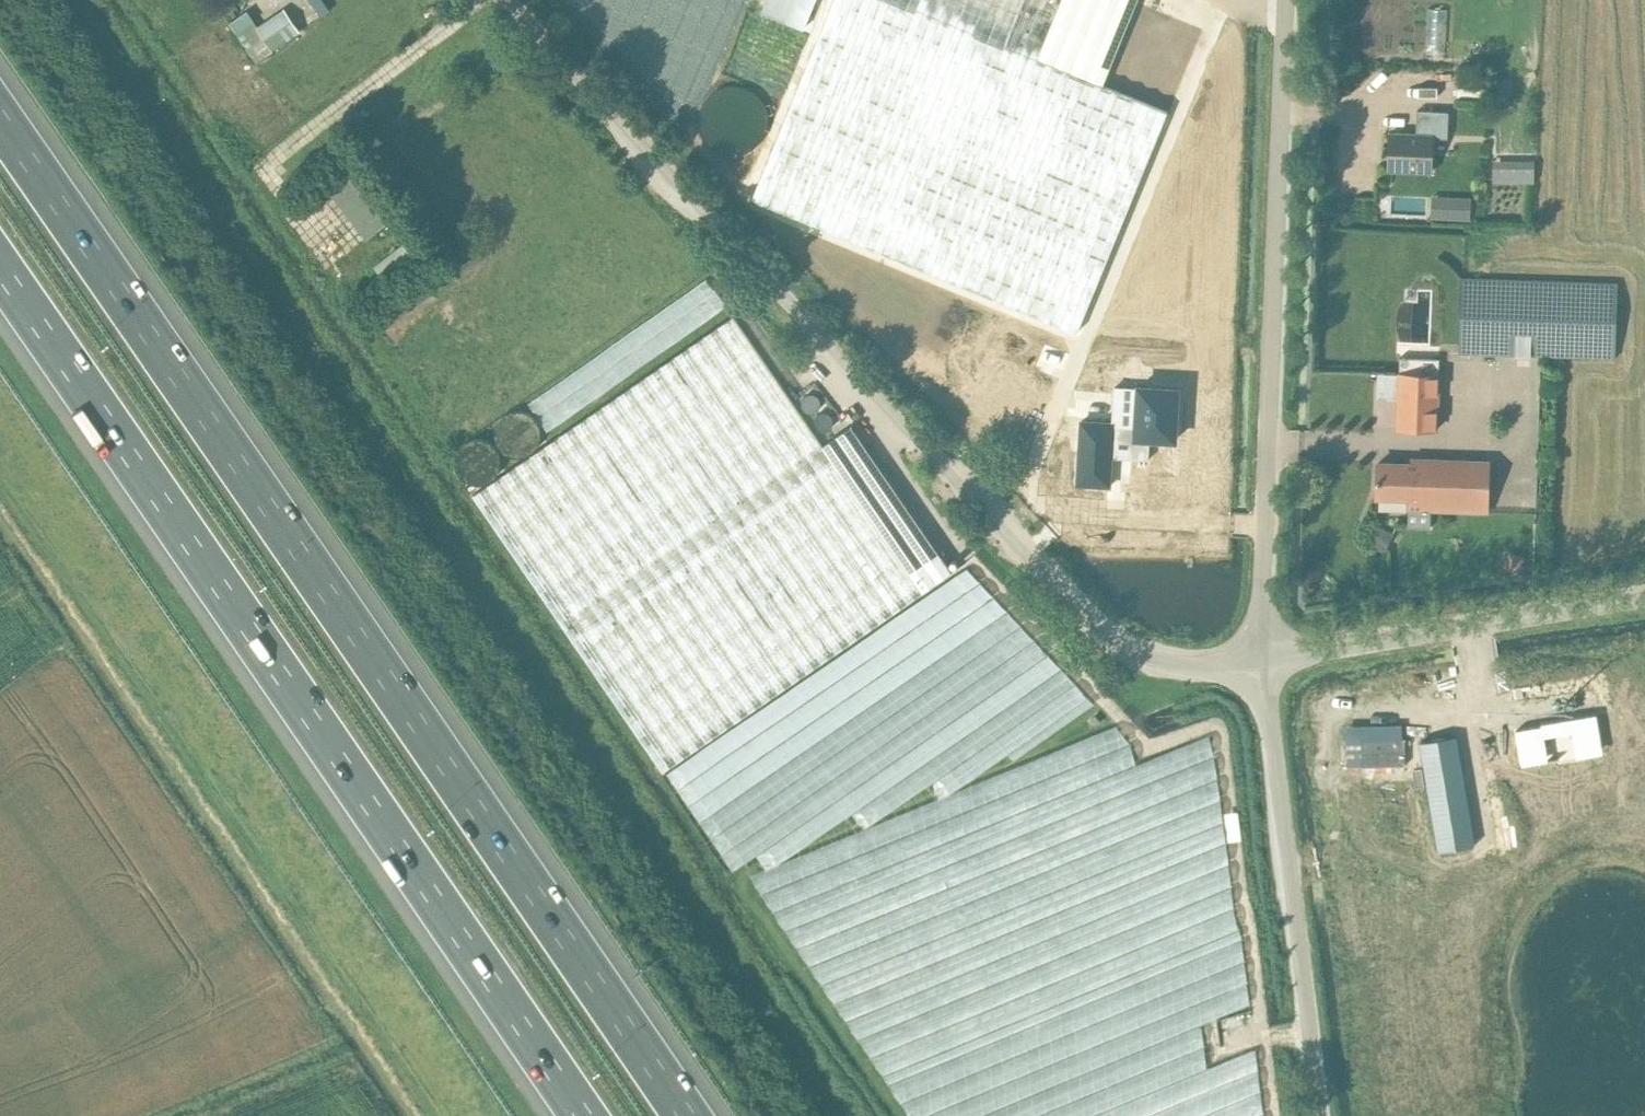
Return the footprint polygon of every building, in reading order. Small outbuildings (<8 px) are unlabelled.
[(322,15),(333,8),(327,0),(312,0),(322,15)] [(1103,83),(899,0),(834,0),(751,204),(1075,337),(1168,110),(1103,83)] [(1103,83),(1137,0),(899,0),(1103,83)] [(300,31),(284,7),(257,26),(253,20),(254,19),(248,10),(230,22),(257,61),(300,31)] [(1432,170),(1433,137),(1448,138),(1448,111),(1416,110),(1416,133),(1390,132),(1389,169),(1432,170)] [(354,152),(320,180),(367,239),(402,211),(354,152)] [(1497,182),(1535,182),(1535,163),(1497,163),(1497,182)] [(1452,219),(1471,219),(1472,197),(1453,197),(1452,219)] [(1461,275),(1459,354),(1616,359),(1619,281),(1461,275)] [(734,316),(474,494),(663,770),(952,572),(852,425),(823,446),(734,316)] [(1397,427),(1437,429),(1439,375),(1399,373),(1398,399),(1397,427)] [(1175,439),(1178,388),(1139,386),(1136,426),(1134,457),(1149,458),(1150,437),(1175,439)] [(515,456),(519,456),(521,456),(525,455),(527,454),(529,453),(533,451),(534,449),(536,447),(538,445),(539,443),(540,441),(541,437),(541,435),(541,432),(541,430),(540,426),(539,424),(537,420),(535,418),(533,416),(531,414),(527,412),(525,411),(522,411),(520,411),(517,410),(514,411),(511,411),(509,412),(507,413),(504,415),(502,416),(500,419),(498,422),(497,425),(496,427),(496,428),(495,431),(495,432),(495,435),(495,437),(496,440),(497,442),(497,443),(499,446),(501,448),(503,451),(505,453),(508,454),(511,455),(515,456)] [(823,431),(825,431),(827,431),(828,430),(830,429),(831,428),(832,427),(833,425),(834,424),(834,422),(834,421),(834,420),(834,419),(834,417),(833,417),(832,415),(831,414),(830,413),(828,412),(826,411),(823,411),(821,412),(819,413),(817,414),(815,416),(815,418),(815,419),(814,420),(814,422),(815,423),(815,424),(815,425),(816,427),(817,428),(818,429),(820,430),(823,431)] [(1113,424),(1113,422),(1081,420),(1077,483),(1110,485),(1111,456),(1113,424)] [(478,484),(479,484),(482,483),(485,482),(489,481),(491,479),(494,477),(496,475),(497,473),(498,471),(499,469),(500,465),(501,462),(501,460),(500,457),(500,455),(499,451),(497,449),(496,447),(494,445),(494,444),(492,443),(489,440),(486,439),(483,438),(482,438),(478,438),(474,438),(472,438),(468,440),(466,441),(464,442),(462,444),(460,446),(458,449),(457,451),(456,453),(455,455),(455,457),(455,458),(455,461),(455,463),(455,464),(455,467),(456,469),(457,472),(458,473),(459,475),(462,478),(465,480),(467,481),(469,482),(473,483),(475,484),(478,484)] [(1487,511),(1489,461),(1423,459),(1423,463),(1378,462),(1376,497),(1408,498),(1408,509),(1487,511)] [(1176,500),(1215,502),(1217,462),(1177,460),(1176,500)] [(1394,533),(1376,525),(1367,545),(1385,553),(1394,533)] [(1094,562),(1122,563),(1123,538),(1094,537),(1094,562)] [(1525,558),(1510,551),(1503,567),(1518,573),(1525,558)] [(1541,724),(1514,728),(1520,765),(1557,759),(1558,764),(1578,761),(1577,757),(1603,753),(1597,713),(1540,722),(1541,724)] [(1439,851),(1474,845),(1456,736),(1420,742),(1439,851)] [(1410,738),(1361,745),(1365,776),(1415,768),(1410,738)]
